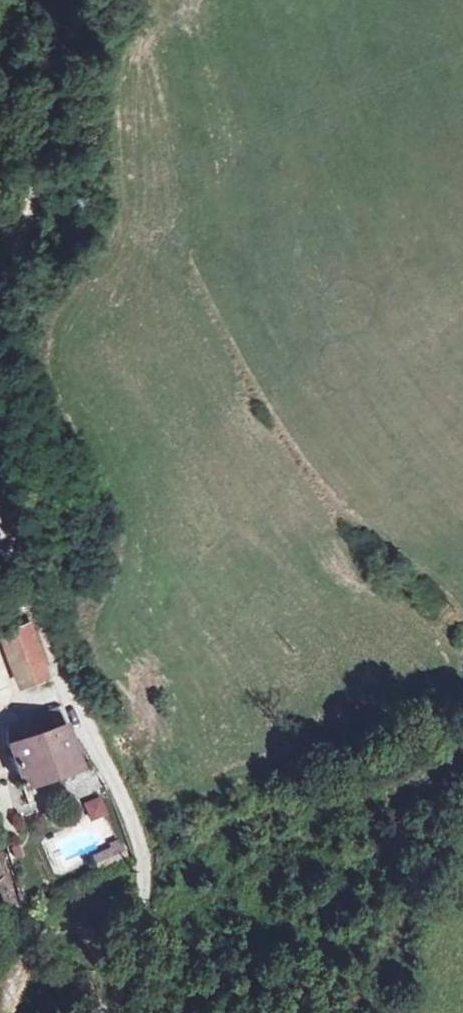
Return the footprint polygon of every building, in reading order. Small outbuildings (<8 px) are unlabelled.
[(26,622),(0,632),(0,633),(19,685),(47,674),(26,622)] [(67,723),(58,703),(32,711),(38,730),(6,741),(20,784),(77,766),(63,724),(67,723)] [(99,795),(80,804),(89,822),(107,813),(99,795)] [(102,861),(123,858),(121,845),(100,849),(102,861)]
